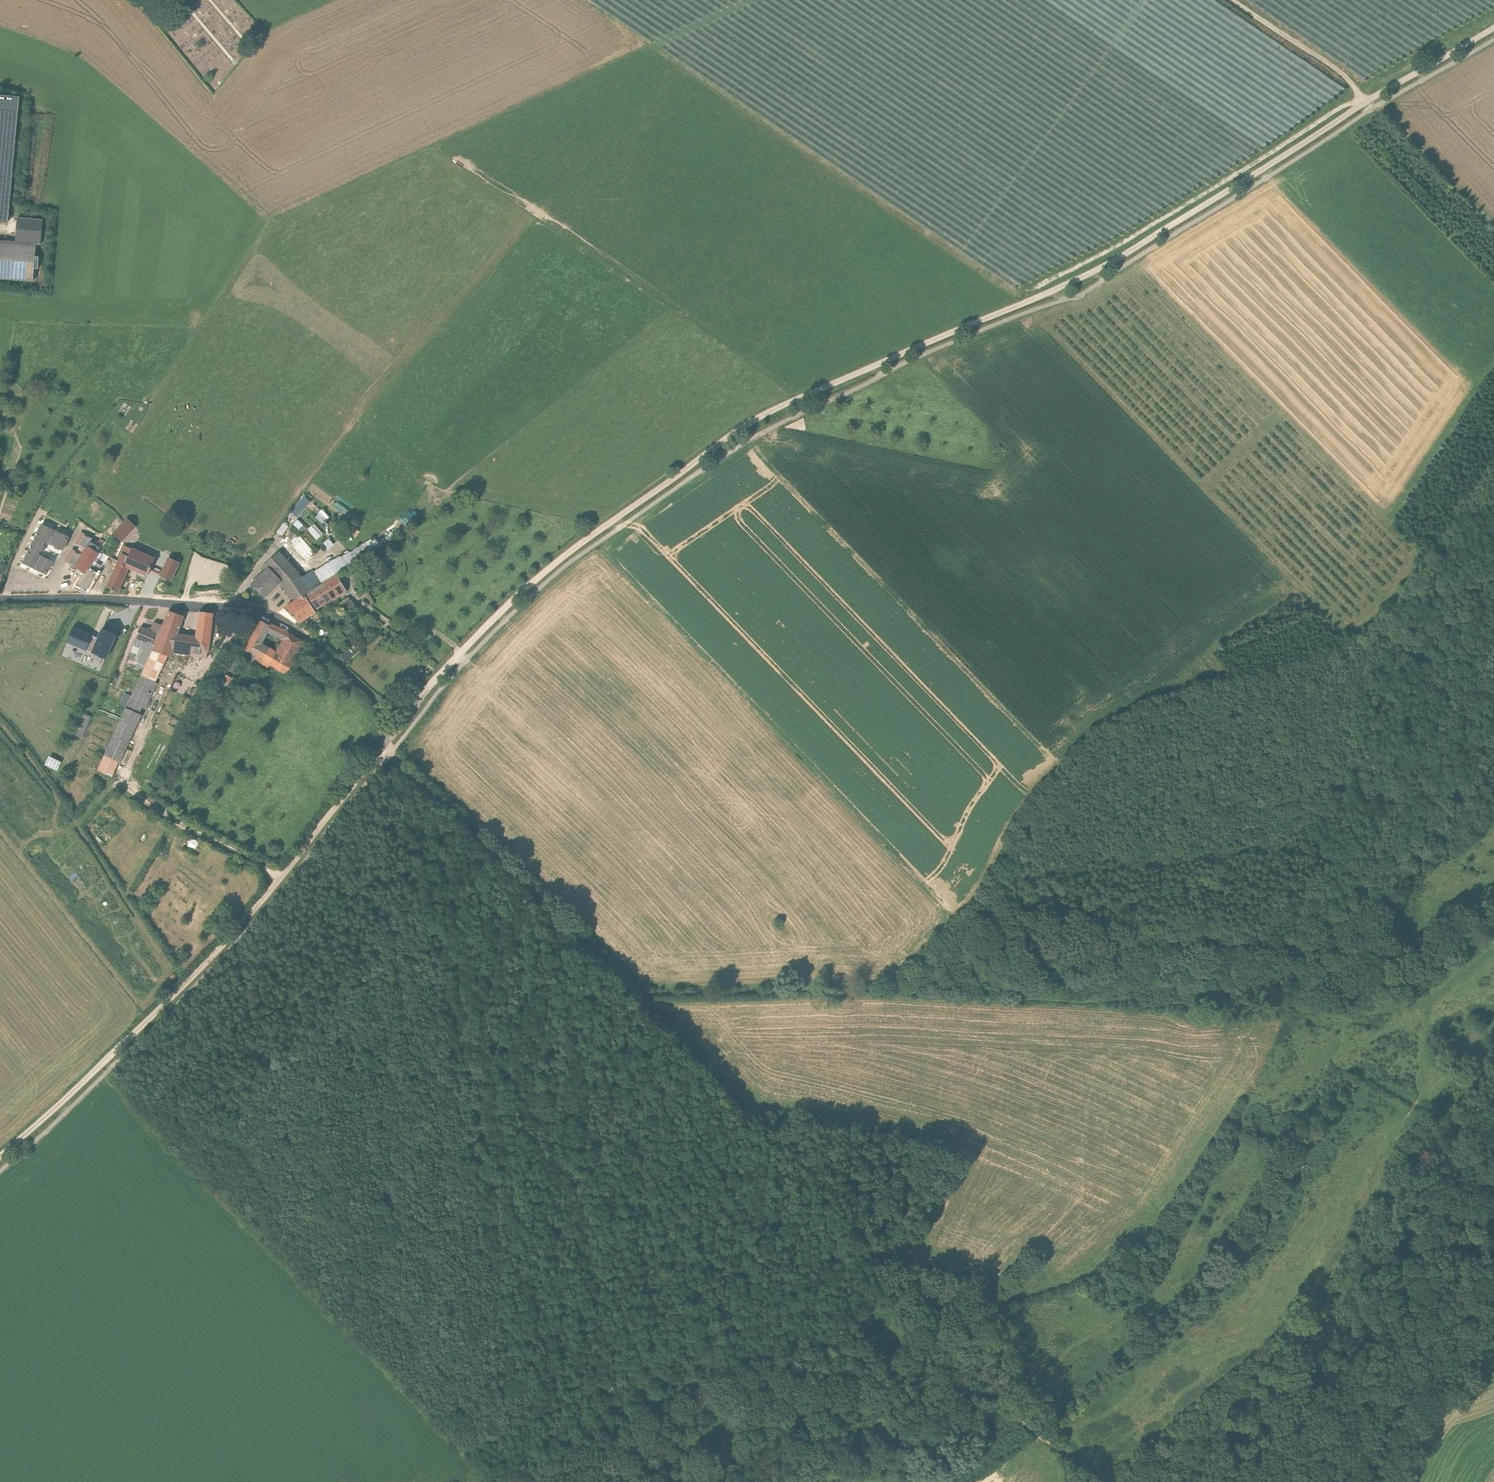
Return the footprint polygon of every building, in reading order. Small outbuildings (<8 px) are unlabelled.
[(157,21),(164,15),(159,9),(158,8),(151,15),(152,15),(157,21)] [(7,223),(19,98),(0,96),(0,223),(7,223)] [(16,242),(36,244),(41,244),(43,220),(18,218),(16,242)] [(36,244),(16,242),(0,241),(0,278),(33,280),(36,244)] [(304,496),(291,511),(296,516),(310,502),(304,496)] [(315,517),(321,523),(328,516),(323,510),(315,517)] [(136,527),(127,517),(112,533),(122,542),(136,527)] [(46,549),(43,543),(44,541),(62,550),(69,537),(42,524),(23,563),(46,575),(53,561),(38,554),(39,552),(45,551),(46,549)] [(277,532),(282,535),(288,527),(287,526),(284,524),(283,524),(277,532)] [(85,548),(87,546),(91,539),(81,533),(75,543),(85,548)] [(346,567),(368,553),(391,539),(388,533),(376,540),(374,536),(362,544),(362,545),(351,553),(350,552),(342,557),(341,556),(340,557),(339,556),(313,572),(312,570),(301,578),(297,572),(278,552),(262,567),(265,570),(251,584),(264,597),(281,581),(295,601),(304,595),(321,584),(321,583),(336,574),(347,568),(346,567)] [(91,539),(87,546),(97,552),(101,545),(98,543),(91,539)] [(334,545),(329,539),(322,544),(327,550),(334,545)] [(147,575),(151,566),(155,558),(126,545),(118,562),(128,567),(147,575)] [(78,585),(85,590),(95,573),(88,569),(98,552),(97,552),(87,546),(85,548),(81,555),(74,566),(86,573),(78,585)] [(74,566),(81,555),(72,550),(65,561),(74,566)] [(171,581),(179,562),(169,558),(160,576),(171,581)] [(117,592),(128,567),(118,562),(107,587),(117,592)] [(314,609),(345,590),(336,574),(321,583),(321,584),(304,595),(314,609)] [(315,611),(314,609),(304,595),(295,601),(284,608),(298,622),(315,611)] [(355,606),(352,602),(348,597),(337,604),(345,614),(355,606)] [(160,631),(153,649),(163,654),(170,656),(171,653),(207,658),(213,613),(199,612),(196,636),(178,634),(184,616),(168,611),(163,625),(161,631),(160,630),(160,631)] [(261,620),(242,655),(253,662),(251,665),(265,673),(270,664),(287,674),(293,662),(292,661),(302,641),(287,632),(270,623),(269,625),(261,620)] [(67,640),(106,657),(116,633),(102,627),(98,638),(72,627),(67,640)] [(153,649),(160,631),(151,628),(147,627),(146,629),(140,627),(136,636),(145,640),(139,656),(148,660),(153,650),(153,649)] [(346,660),(352,653),(348,649),(341,656),(346,660)] [(237,673),(241,658),(234,656),(230,671),(237,673)] [(420,668),(410,679),(414,682),(424,671),(420,668)] [(221,671),(213,687),(225,693),(233,678),(221,671)] [(141,675),(129,701),(145,709),(157,683),(141,675)] [(200,694),(194,691),(191,695),(197,699),(200,694)] [(126,708),(115,732),(104,755),(97,769),(98,770),(99,770),(112,776),(119,762),(120,762),(141,715),(139,714),(126,708)] [(77,722),(87,726),(91,716),(84,713),(81,712),(77,722)]
